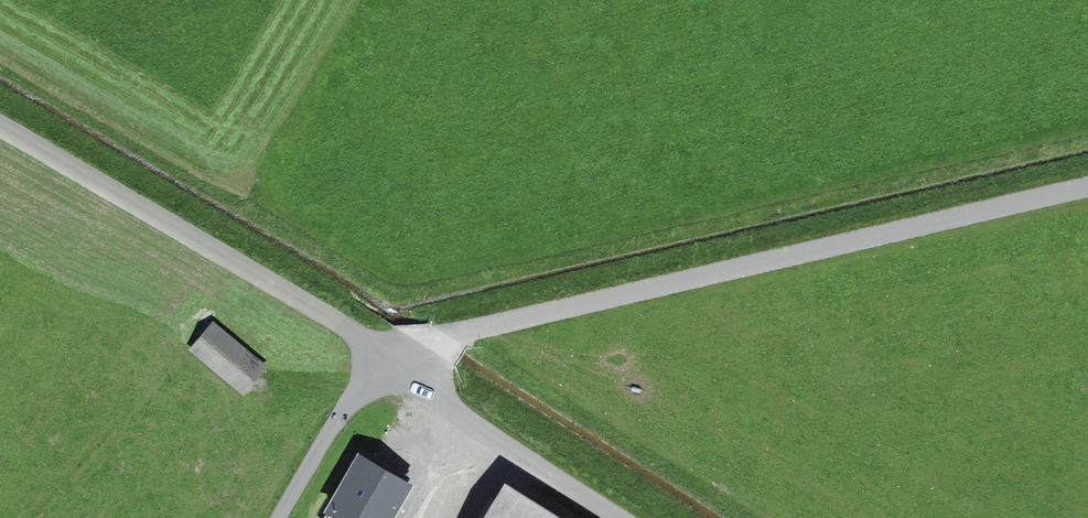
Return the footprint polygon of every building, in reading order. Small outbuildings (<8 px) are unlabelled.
[(270,366),(213,320),(188,351),(245,396),(270,366)] [(360,460),(326,517),(387,517),(406,486),(360,460)] [(503,484),(481,517),(557,517),(503,484)]
